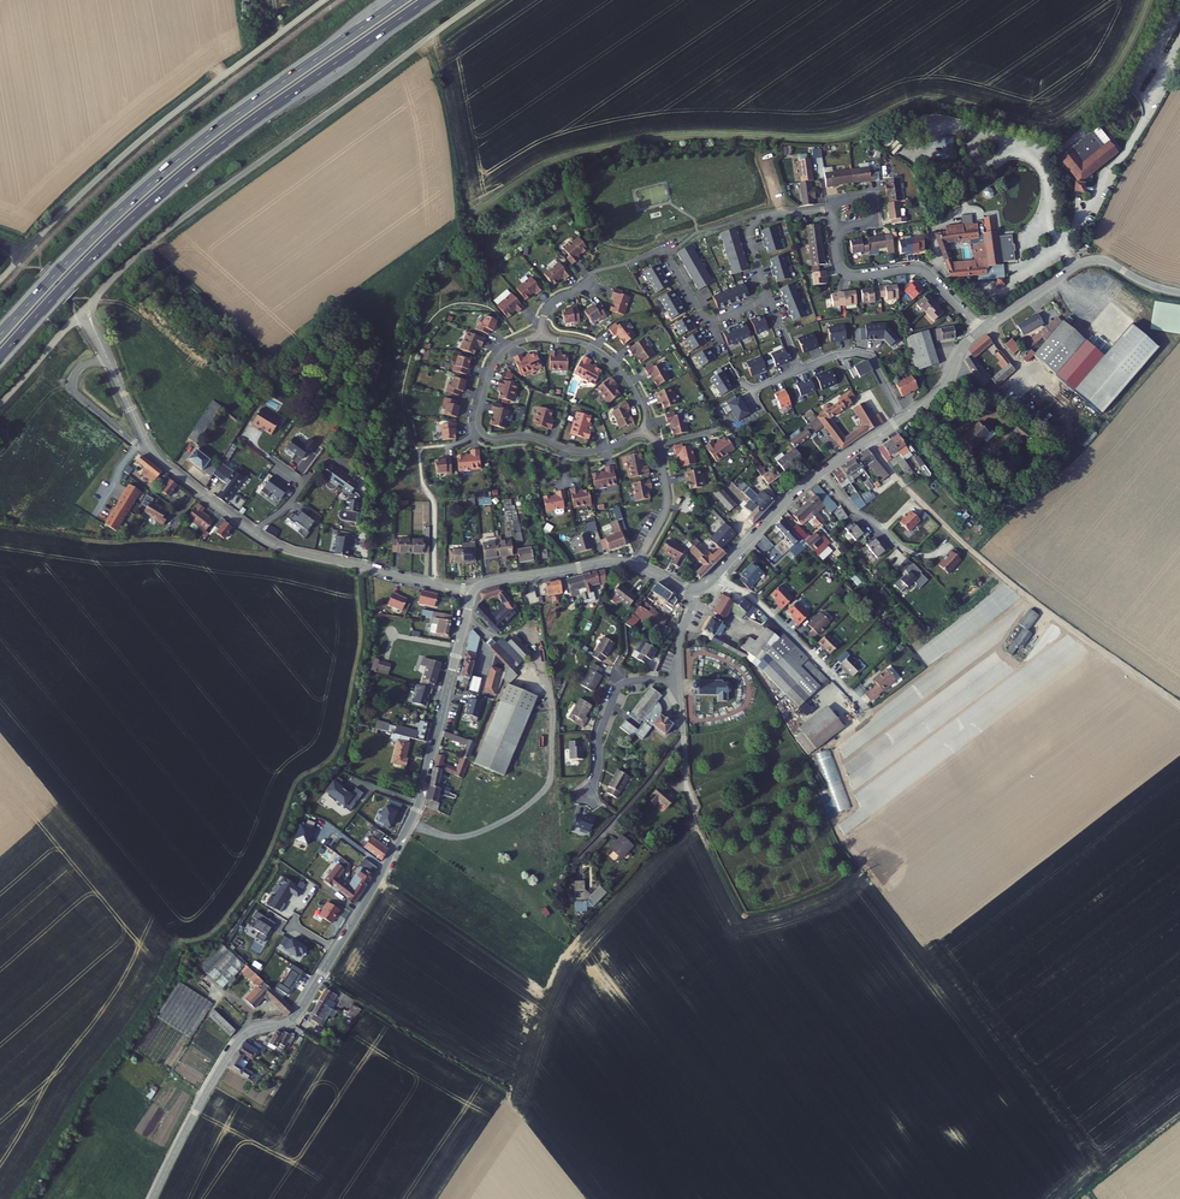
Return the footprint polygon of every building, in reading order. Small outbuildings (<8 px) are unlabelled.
[(1091,176),(1118,154),(1108,143),(1101,148),(1090,134),(1059,160),(1070,175),(1074,180),(1076,180),(1075,184),(1073,184),(1072,195),(1084,196),(1084,185),(1082,185),(1082,182),(1084,181),(1085,180),(1087,182),(1091,183),(1093,181),(1093,178),(1091,176)] [(941,138),(942,161),(954,161),(953,137),(941,138)] [(822,158),(821,149),(812,151),(813,159),(822,158)] [(880,176),(879,166),(875,166),(874,157),(865,158),(865,163),(851,164),(853,178),(869,176),(869,177),(880,176)] [(813,175),(812,162),(799,163),(800,177),(810,176),(813,175)] [(853,178),(851,164),(824,167),(825,182),(836,181),(836,180),(853,178)] [(905,197),(902,174),(887,176),(888,181),(885,182),(885,188),(889,188),(889,192),(890,199),(902,198),(905,197)] [(811,183),(810,176),(800,177),(799,177),(802,201),(813,199),(812,193),(815,193),(815,187),(812,187),(811,183)] [(985,198),(993,197),(992,189),(985,189),(985,198)] [(904,215),(902,198),(890,199),(887,199),(889,216),(891,216),(891,221),(907,219),(907,215),(904,215)] [(999,266),(999,264),(1013,263),(1012,253),(1014,253),(1013,247),(1011,247),(1011,237),(997,238),(996,233),(995,233),(994,218),(985,218),(986,234),(982,234),(982,243),(978,243),(971,244),(972,258),(949,258),(944,239),(977,238),(977,234),(977,222),(973,223),(973,214),(963,214),(963,223),(945,223),(945,230),(933,230),(946,268),(946,275),(974,275),(974,280),(1001,279),(1001,266),(999,266)] [(820,239),(817,219),(803,221),(806,241),(820,239)] [(758,242),(774,237),(770,226),(756,230),(759,237),(757,238),(758,242)] [(734,236),(732,228),(717,232),(718,238),(717,238),(721,249),(722,248),(725,258),(724,258),(727,269),(728,268),(730,274),(745,269),(742,261),(741,261),(739,257),(741,256),(736,241),(734,241),(733,237),(734,236)] [(887,245),(885,232),(867,234),(867,237),(869,247),(887,245)] [(912,251),(910,237),(910,233),(898,234),(900,251),(904,250),(904,252),(912,251)] [(924,248),(923,235),(910,237),(912,251),(920,251),(920,248),(924,248)] [(869,247),(867,237),(862,238),(861,236),(850,237),(851,250),(869,248),(869,247)] [(579,237),(564,249),(569,255),(566,258),(572,265),(579,260),(576,257),(581,252),(583,254),(588,250),(579,237)] [(778,248),(774,237),(758,242),(760,247),(762,246),(764,253),(778,248)] [(822,260),(820,239),(806,241),(802,242),(803,248),(807,248),(808,262),(822,260)] [(686,245),(672,253),(677,261),(678,260),(680,264),(679,265),(687,279),(689,278),(691,282),(690,283),(694,291),(708,283),(705,278),(706,277),(700,268),(699,268),(694,260),(695,259),(689,249),(688,250),(686,245)] [(768,271),(783,266),(780,254),(766,259),(768,265),(766,266),(768,271)] [(559,262),(544,274),(553,286),(558,282),(557,281),(563,276),(565,280),(572,275),(566,268),(564,269),(559,262)] [(639,273),(645,284),(660,275),(657,271),(656,272),(652,266),(639,273)] [(787,277),(783,266),(768,271),(769,275),(771,275),(773,282),(787,277)] [(823,280),(822,274),(824,274),(823,268),(808,269),(809,282),(823,280)] [(660,275),(645,284),(652,294),(664,287),(660,280),(662,279),(660,275)] [(897,277),(897,285),(905,284),(904,277),(897,277)] [(516,289),(526,301),(531,297),(529,295),(535,291),(538,294),(544,290),(538,282),(536,284),(531,278),(516,289)] [(911,297),(922,287),(916,280),(915,282),(912,279),(902,287),(911,297)] [(897,296),(896,282),(891,283),(891,281),(877,283),(878,295),(885,294),(885,297),(897,296)] [(740,283),(709,296),(714,309),(745,296),(740,283)] [(779,300),(794,294),(790,283),(776,288),(779,295),(777,296),(779,300)] [(878,295),(877,283),(863,284),(863,287),(858,287),(860,301),(874,299),(873,296),(878,295)] [(854,300),(852,288),(848,289),(848,286),(840,287),(842,302),(854,300)] [(842,302),(840,287),(832,288),(832,291),(827,291),(829,303),(842,302)] [(625,292),(616,290),(614,297),(618,298),(616,305),(613,304),(611,311),(627,316),(632,298),(624,296),(625,292)] [(655,299),(661,310),(675,301),(673,297),(671,298),(667,292),(655,299)] [(924,310),(935,300),(929,294),(928,295),(924,292),(915,301),(924,310)] [(512,293),(498,306),(509,319),(514,314),(513,313),(516,310),(519,313),(525,308),(512,293)] [(799,304),(794,294),(779,300),(781,304),(783,304),(785,310),(799,304)] [(932,319),(942,310),(938,307),(940,306),(935,300),(924,310),(932,319)] [(675,301),(661,310),(667,320),(680,313),(676,306),(678,305),(675,301)] [(803,315),(799,304),(785,310),(783,310),(785,315),(787,314),(790,321),(803,315)] [(594,305),(584,312),(591,322),(596,319),(598,322),(607,316),(599,305),(595,308),(594,305)] [(577,306),(570,308),(571,310),(562,312),(564,324),(574,321),(575,324),(580,323),(577,306)] [(746,318),(753,334),(765,329),(759,315),(752,318),(751,316),(746,318)] [(1021,337),(1039,325),(1031,315),(1014,327),(1021,337)] [(479,320),(475,329),(486,334),(488,330),(492,331),(496,321),(484,316),(482,321),(479,320)] [(1012,339),(1011,340),(1005,345),(1013,355),(1014,354),(1018,359),(1022,355),(1043,338),(1045,341),(1033,355),(1060,379),(1074,363),(1077,359),(1073,355),(1085,341),(1058,317),(1020,348),(1012,339)] [(670,325),(677,336),(691,327),(688,323),(686,324),(683,318),(670,325)] [(883,320),(862,320),(862,335),(879,335),(885,343),(895,336),(883,320)] [(616,324),(608,329),(613,336),(617,334),(621,339),(618,341),(623,346),(636,337),(625,322),(618,327),(616,324)] [(730,325),(736,341),(747,336),(742,323),(735,325),(734,324),(730,325)] [(725,345),(736,341),(730,325),(725,327),(726,329),(719,332),(725,345)] [(829,339),(830,340),(836,338),(832,325),(816,330),(820,343),(827,341),(826,340),(829,339)] [(954,336),(951,325),(936,328),(932,328),(935,340),(954,336)] [(1158,349),(1131,325),(1073,392),(1100,416),(1158,349)] [(466,332),(459,349),(473,354),(476,345),(480,347),(483,339),(466,332)] [(939,366),(929,332),(905,339),(916,372),(929,369),(939,366)] [(681,340),(688,351),(702,343),(700,338),(698,339),(694,333),(681,340)] [(808,347),(808,348),(814,346),(809,333),(793,340),(799,353),(805,350),(805,349),(808,347)] [(995,347),(984,335),(975,342),(982,348),(985,345),(991,351),(995,347)] [(644,339),(628,350),(630,354),(634,351),(638,358),(637,359),(640,364),(654,355),(644,339)] [(978,352),(982,348),(975,342),(971,346),(978,352)] [(998,387),(1007,378),(1000,371),(1010,362),(998,349),(993,353),(998,359),(996,361),(1001,367),(994,373),(989,368),(986,370),(982,364),(978,366),(972,358),(978,352),(971,346),(965,351),(962,361),(982,387),(987,384),(991,379),(998,387)] [(777,365),(776,364),(785,360),(780,348),(771,352),(772,353),(767,355),(772,367),(777,365)] [(710,355),(708,356),(704,349),(691,357),(698,368),(712,359),(710,355)] [(559,352),(550,351),(549,370),(568,371),(569,356),(559,356),(559,352)] [(522,355),(514,358),(522,376),(542,367),(536,353),(523,359),(522,355)] [(470,360),(459,357),(456,366),(454,366),(452,371),(469,376),(470,369),(468,368),(470,360)] [(591,361),(584,357),(575,374),(594,385),(601,372),(589,365),(591,361)] [(767,371),(761,357),(745,363),(751,377),(767,371)] [(863,359),(847,367),(851,376),(856,373),(857,375),(869,369),(863,359)] [(1007,378),(1017,369),(1010,362),(1000,371),(1007,378)] [(652,364),(644,369),(648,376),(652,374),(656,380),(653,382),(657,387),(670,379),(661,363),(654,368),(652,364)] [(1064,392),(1083,370),(1074,363),(1060,379),(1055,384),(1064,392)] [(819,374),(819,373),(812,376),(818,388),(833,382),(828,369),(821,372),(822,373),(819,374)] [(709,380),(719,396),(730,389),(725,381),(726,380),(721,372),(709,380)] [(904,398),(911,394),(911,393),(913,391),(914,392),(919,390),(912,376),(896,385),(904,398)] [(454,378),(452,383),(449,383),(447,392),(459,395),(461,391),(464,392),(467,381),(454,378)] [(612,378),(598,390),(609,403),(620,394),(614,387),(617,384),(612,378)] [(811,389),(807,378),(795,383),(799,394),(811,389)] [(998,387),(991,379),(987,384),(994,391),(998,387)] [(518,385),(500,380),(498,388),(502,389),(499,398),(513,403),(518,385)] [(774,389),(775,391),(770,393),(777,407),(782,405),(783,407),(788,405),(780,387),(774,389)] [(670,389),(655,394),(658,402),(661,401),(664,409),(676,404),(670,389)] [(838,437),(824,417),(846,403),(839,394),(831,398),(833,401),(813,414),(818,420),(822,426),(837,447),(848,441),(843,434),(838,437)] [(735,401),(733,397),(725,402),(727,406),(722,409),(726,416),(731,413),(737,423),(749,416),(745,407),(738,399),(735,401)] [(458,402),(445,398),(443,407),(446,408),(444,415),(456,418),(460,407),(456,406),(458,402)] [(853,437),(879,420),(872,411),(868,414),(863,408),(867,405),(862,399),(849,409),(859,423),(848,430),(853,437)] [(197,444),(221,407),(213,401),(188,439),(197,444)] [(618,405),(620,408),(612,412),(619,429),(633,422),(631,417),(629,417),(626,412),(630,410),(627,402),(618,405)] [(503,405),(494,403),(492,411),(496,412),(494,419),(492,418),(490,425),(505,429),(510,411),(502,409),(503,405)] [(553,412),(538,407),(532,424),(551,431),(554,423),(550,421),(553,412)] [(263,408),(251,426),(258,431),(260,429),(271,437),(281,421),(268,413),(269,412),(263,408)] [(592,417),(577,412),(570,434),(589,439),(591,431),(588,431),(592,417)] [(674,413),(664,416),(666,424),(671,422),(673,428),(670,429),(672,436),(687,432),(685,424),(689,423),(687,413),(674,416),(674,413)] [(791,450),(822,426),(818,420),(786,444),(788,446),(791,450)] [(971,447),(981,437),(984,440),(995,431),(984,420),(980,424),(976,421),(960,436),(971,447)] [(1035,437),(1019,423),(1012,430),(1028,444),(1035,437)] [(457,424),(441,427),(443,441),(455,439),(455,435),(459,435),(457,424)] [(848,440),(853,437),(848,430),(843,434),(848,441),(848,440)] [(906,447),(897,434),(890,439),(899,452),(906,447)] [(304,445),(294,438),(286,449),(302,461),(307,454),(310,456),(317,445),(309,439),(304,445)] [(705,446),(717,463),(735,449),(727,438),(715,446),(712,441),(705,446)] [(899,452),(890,439),(877,448),(887,461),(899,452)] [(226,466),(237,447),(232,443),(220,462),(226,466)] [(683,444),(674,447),(675,455),(680,454),(682,460),(680,461),(681,467),(696,464),(692,446),(684,448),(683,444)] [(780,473),(798,460),(791,450),(788,446),(770,460),(780,473)] [(888,477),(866,448),(852,459),(860,469),(866,465),(881,483),(888,477)] [(470,456),(458,456),(458,471),(480,471),(480,450),(470,451),(470,456)] [(210,462),(196,451),(188,462),(202,473),(210,462)] [(641,453),(626,456),(630,478),(651,474),(650,466),(644,467),(641,453)] [(444,461),(435,461),(436,471),(445,470),(446,475),(452,474),(451,456),(444,457),(444,461)] [(153,483),(162,472),(142,457),(137,463),(145,470),(142,474),(153,483)] [(919,468),(924,466),(919,457),(915,459),(919,468)] [(763,485),(775,477),(769,468),(760,473),(750,458),(746,460),(763,485)] [(910,469),(902,458),(897,461),(905,472),(910,469)] [(860,469),(852,459),(846,463),(857,477),(863,473),(860,469)] [(217,468),(213,475),(223,482),(223,483),(226,485),(235,473),(226,466),(220,462),(217,468)] [(857,477),(846,463),(836,470),(845,480),(848,484),(857,477)] [(213,475),(217,468),(212,465),(206,474),(211,478),(213,475)] [(350,479),(348,478),(349,476),(336,467),(336,468),(331,465),(323,476),(329,480),(327,482),(327,484),(327,486),(328,489),(330,490),(333,491),(335,490),(337,488),(339,486),(343,490),(350,479)] [(128,475),(133,469),(129,466),(123,472),(128,475)] [(592,474),(594,490),(617,486),(614,466),(605,467),(606,472),(592,474)] [(699,470),(684,473),(685,481),(689,480),(691,489),(702,487),(699,470)] [(845,480),(836,470),(831,475),(839,484),(845,480)] [(226,485),(218,497),(226,503),(244,479),(235,473),(226,485)] [(160,492),(169,499),(179,486),(167,476),(159,486),(163,489),(160,492)] [(280,481),(273,476),(267,485),(262,492),(268,497),(271,493),(281,500),(289,489),(279,482),(280,481)] [(358,485),(350,479),(343,490),(341,492),(348,498),(348,500),(347,500),(346,510),(344,510),(341,511),(339,513),(338,517),(339,519),(342,522),(359,525),(362,502),(360,502),(360,499),(359,497),(358,495),(354,492),(358,485)] [(632,483),(635,502),(649,500),(647,490),(653,489),(651,480),(632,483)] [(760,513),(769,501),(761,494),(757,497),(756,496),(754,497),(748,490),(747,491),(741,483),(735,489),(742,497),(749,503),(760,513)] [(874,489),(869,483),(865,486),(870,492),(874,489)] [(141,493),(129,485),(126,489),(125,488),(121,494),(135,503),(141,493)] [(531,485),(521,488),(524,495),(534,492),(531,485)] [(809,491),(814,496),(824,508),(831,516),(836,510),(816,486),(809,491)] [(731,503),(716,487),(709,493),(715,499),(724,509),(731,503)] [(578,488),(571,489),(574,509),(592,506),(590,491),(579,493),(578,488)] [(557,497),(550,498),(550,494),(543,496),(546,512),(564,508),(562,500),(566,499),(565,491),(556,493),(557,497)] [(867,507),(878,499),(874,494),(873,495),(870,492),(861,499),(867,507)] [(852,504),(860,498),(855,493),(848,499),(852,504)] [(135,503),(121,494),(117,501),(119,502),(116,505),(129,513),(135,503)] [(709,504),(713,501),(707,495),(704,498),(709,504)] [(147,496),(138,509),(145,513),(163,526),(168,517),(165,515),(167,513),(165,512),(166,509),(155,503),(154,505),(151,503),(153,500),(147,496)] [(492,504),(491,496),(476,498),(477,505),(492,504)] [(819,514),(824,508),(814,496),(803,507),(810,514),(816,521),(821,526),(822,525),(825,522),(826,521),(819,514)] [(475,507),(474,498),(465,499),(458,499),(459,509),(475,507)] [(867,507),(861,499),(860,498),(852,504),(859,512),(867,507)] [(747,527),(760,513),(749,503),(745,507),(742,503),(736,508),(742,515),(739,519),(747,527)] [(198,504),(188,518),(200,529),(199,530),(204,534),(214,522),(202,513),(205,509),(198,504)] [(129,513),(116,505),(114,509),(113,508),(109,515),(123,523),(129,513)] [(805,518),(810,514),(803,507),(793,518),(802,527),(808,522),(805,518)] [(838,520),(845,514),(841,510),(834,516),(838,520)] [(292,512),(287,519),(290,521),(290,522),(294,525),(295,524),(304,531),(301,535),(305,538),(309,533),(308,532),(315,523),(299,511),(298,514),(296,512),(294,514),(292,512)] [(841,524),(849,519),(845,514),(838,520),(841,524)] [(895,525),(906,536),(917,525),(907,514),(895,525)] [(123,523),(109,515),(105,521),(106,522),(104,525),(117,533),(123,523)] [(222,519),(215,527),(218,530),(215,534),(223,541),(233,529),(222,519)] [(597,528),(595,521),(587,523),(589,530),(597,528)] [(625,547),(618,521),(613,522),(616,536),(601,539),(604,550),(608,549),(609,552),(625,547)] [(695,530),(715,550),(717,552),(732,536),(716,521),(712,525),(709,523),(701,530),(699,527),(695,530)] [(786,539),(793,532),(783,522),(776,529),(786,539)] [(549,535),(553,527),(547,524),(543,532),(549,535)] [(612,529),(611,524),(601,526),(603,532),(612,529)] [(280,531),(269,525),(265,532),(275,539),(280,531)] [(856,543),(863,537),(866,540),(870,537),(864,530),(860,533),(854,525),(851,527),(850,525),(845,530),(848,534),(849,536),(850,536),(856,543)] [(980,533),(977,529),(976,530),(972,526),(970,528),(977,536),(980,533)] [(970,544),(977,536),(970,528),(969,528),(961,536),(970,544)] [(426,555),(427,529),(425,529),(425,540),(411,540),(411,554),(426,555)] [(593,547),(590,531),(575,534),(577,544),(574,544),(575,551),(593,547)] [(797,560),(809,549),(806,545),(793,532),(786,539),(788,542),(795,549),(792,552),(796,556),(794,558),(797,560)] [(819,532),(815,536),(818,539),(824,544),(817,552),(819,554),(817,556),(820,560),(830,550),(829,549),(833,546),(819,532)] [(336,541),(334,553),(349,556),(353,540),(336,536),(335,541),(336,541)] [(817,552),(824,544),(818,539),(815,536),(806,545),(809,549),(817,556),(819,554),(817,552)] [(513,557),(511,541),(502,542),(501,537),(496,537),(496,543),(499,559),(513,557)] [(411,554),(411,540),(392,539),(392,554),(411,554)] [(872,540),(867,545),(872,551),(871,551),(872,552),(873,552),(879,559),(890,549),(884,542),(880,546),(876,540),(873,542),(872,540)] [(708,569),(721,556),(717,552),(715,550),(708,556),(693,541),(687,548),(708,569)] [(499,559),(496,543),(482,545),(484,561),(499,559)] [(477,564),(476,544),(462,544),(462,549),(463,565),(477,564)] [(534,562),(531,547),(517,550),(520,564),(534,562)] [(694,582),(708,569),(687,548),(674,560),(684,570),(688,566),(683,561),(689,554),(690,555),(687,558),(693,564),(686,572),(688,574),(685,577),(691,583),(694,582)] [(463,565),(462,549),(449,550),(449,566),(463,565)] [(958,562),(947,553),(934,567),(946,577),(958,562)] [(902,577),(890,588),(897,596),(905,589),(911,595),(920,586),(914,580),(918,576),(908,565),(899,574),(902,577)] [(600,598),(597,584),(606,581),(608,581),(606,569),(588,573),(591,588),(594,599),(600,598)] [(751,590),(761,577),(752,570),(741,584),(743,586),(741,588),(750,595),(753,592),(751,590)] [(591,588),(588,573),(577,575),(572,576),(575,591),(591,588)] [(566,591),(565,584),(569,583),(572,576),(555,580),(559,598),(564,598),(562,592),(566,591)] [(559,598),(555,580),(543,583),(545,595),(554,593),(555,599),(559,598)] [(637,599),(630,593),(633,590),(623,581),(618,586),(617,585),(615,588),(616,588),(608,599),(613,603),(617,599),(628,609),(637,599)] [(679,603),(658,585),(641,604),(648,610),(658,600),(672,611),(679,603)] [(839,586),(832,592),(836,597),(843,591),(839,586)] [(496,636),(519,612),(500,587),(480,593),(483,601),(496,597),(499,602),(500,601),(501,604),(490,614),(480,604),(474,614),(496,636)] [(795,603),(782,590),(773,599),(780,605),(778,608),(784,613),(795,603)] [(438,595),(422,591),(418,605),(423,606),(424,605),(435,609),(438,595)] [(403,612),(408,599),(398,596),(398,594),(393,592),(387,606),(403,612)] [(745,613),(736,606),(735,608),(733,606),(734,605),(722,595),(718,601),(722,604),(715,615),(723,620),(728,612),(739,621),(745,613)] [(746,614),(752,606),(742,598),(736,606),(745,613),(746,614)] [(656,620),(647,612),(648,610),(641,604),(625,623),(633,628),(641,619),(647,624),(645,626),(657,636),(666,625),(657,618),(656,620)] [(811,618),(798,606),(789,615),(796,622),(795,624),(800,629),(811,618)] [(1038,616),(1030,609),(1018,624),(1024,628),(1027,631),(1038,616)] [(448,638),(453,616),(423,611),(421,617),(431,619),(429,632),(431,635),(448,638)] [(826,631),(831,626),(822,616),(810,628),(819,638),(822,635),(826,631)] [(727,642),(717,637),(723,626),(712,619),(702,638),(713,644),(713,643),(742,657),(742,658),(748,660),(751,656),(737,648),(726,643),(727,642)] [(774,674),(799,647),(775,624),(770,619),(763,626),(765,627),(755,642),(746,635),(737,648),(751,656),(764,665),(774,674)] [(1032,634),(1027,631),(1024,628),(1007,653),(1011,656),(1019,644),(1023,647),(1032,634)] [(476,656),(480,639),(472,630),(470,633),(465,653),(466,653),(476,656)] [(832,656),(841,647),(830,635),(819,646),(823,650),(824,649),(832,656)] [(609,657),(618,644),(607,636),(594,655),(604,661),(607,656),(609,657)] [(531,655),(515,637),(508,644),(502,639),(496,645),(491,650),(495,655),(504,664),(508,668),(513,672),(531,655)] [(491,650),(496,645),(491,639),(485,644),(491,650)] [(653,660),(657,649),(645,644),(639,662),(649,666),(651,660),(653,660)] [(799,698),(825,671),(814,661),(799,647),(774,674),(799,698)] [(469,683),(476,656),(466,653),(462,672),(461,676),(459,676),(458,678),(457,680),(459,681),(468,683),(469,683)] [(504,664),(495,655),(492,668),(502,670),(504,664)] [(864,671),(852,658),(841,668),(845,673),(847,671),(850,675),(855,680),(864,671)] [(434,689),(442,665),(423,659),(421,666),(426,668),(421,685),(434,689)] [(663,666),(669,669),(672,662),(666,659),(663,666)] [(388,676),(391,665),(374,661),(371,672),(388,676)] [(593,691),(604,675),(601,674),(605,669),(595,662),(581,683),(593,691)] [(495,696),(502,670),(492,668),(490,667),(484,694),(495,696)] [(887,667),(881,673),(878,675),(877,674),(872,678),(877,683),(864,694),(871,701),(897,677),(887,667)] [(729,695),(731,694),(733,690),(732,687),(729,685),(726,685),(723,685),(723,681),(695,681),(694,686),(691,686),(691,692),(692,692),(692,696),(718,697),(718,702),(728,703),(729,695)] [(504,779),(538,698),(507,687),(474,766),(504,779)] [(657,703),(662,697),(651,688),(631,713),(637,718),(634,721),(640,725),(642,721),(651,710),(657,703)] [(466,718),(472,720),(476,709),(479,700),(465,696),(463,701),(465,701),(464,704),(463,704),(461,712),(467,714),(466,718)] [(585,717),(592,707),(581,699),(567,719),(572,723),(576,719),(576,720),(573,724),(581,729),(588,719),(585,717)] [(660,705),(657,703),(651,710),(660,717),(662,712),(661,708),(660,705)] [(791,735),(809,757),(845,729),(827,707),(791,735)] [(666,738),(674,728),(660,717),(651,710),(642,721),(644,723),(638,731),(625,721),(619,728),(633,739),(635,736),(642,741),(644,739),(652,728),(666,738)] [(419,741),(424,723),(413,720),(411,727),(404,726),(403,730),(389,726),(387,734),(405,738),(419,741)] [(453,736),(455,730),(447,727),(445,733),(453,736)] [(472,761),(478,746),(453,736),(445,733),(444,739),(469,748),(465,759),(472,761)] [(403,757),(406,743),(404,743),(405,738),(387,734),(386,734),(384,740),(391,742),(386,764),(400,768),(402,762),(399,761),(400,757),(403,757)] [(586,766),(585,753),(583,753),(583,747),(571,748),(573,767),(586,766)] [(837,813),(850,808),(829,750),(817,754),(821,765),(822,765),(824,772),(823,773),(837,813)] [(444,770),(447,760),(438,758),(435,768),(444,770)] [(466,778),(472,761),(465,759),(460,770),(458,769),(456,775),(466,778)] [(452,793),(454,787),(441,784),(443,772),(435,770),(430,790),(452,793)] [(613,805),(627,784),(616,775),(605,790),(608,791),(603,798),(613,805)] [(332,785),(335,787),(326,798),(332,802),(334,801),(343,808),(342,809),(348,813),(354,806),(353,805),(355,803),(356,803),(362,795),(354,789),(349,797),(345,794),(346,794),(341,791),(340,790),(342,787),(340,785),(342,783),(336,779),(332,785)] [(678,799),(667,791),(665,794),(654,786),(644,800),(659,810),(662,806),(670,812),(678,799)] [(438,806),(441,798),(457,800),(459,795),(452,793),(430,790),(426,811),(433,814),(438,815),(441,807),(438,806)] [(827,791),(820,794),(825,808),(832,806),(827,791)] [(381,817),(378,823),(383,825),(382,827),(388,830),(393,819),(394,819),(397,813),(385,808),(383,811),(382,811),(379,816),(381,817)] [(587,837),(592,825),(580,820),(579,822),(573,820),(570,829),(587,837)] [(314,828),(300,822),(294,838),(307,845),(314,828)] [(630,843),(618,833),(607,846),(618,856),(630,843)] [(381,860),(387,851),(365,836),(359,845),(381,860)] [(334,892),(335,892),(355,905),(364,889),(376,871),(365,864),(361,871),(358,871),(356,875),(357,877),(350,889),(348,888),(347,889),(338,884),(349,868),(341,863),(338,868),(340,869),(327,887),(334,892)] [(283,878),(267,903),(279,911),(290,892),(299,898),(303,889),(295,885),(283,878)] [(596,906),(607,894),(600,887),(592,897),(587,893),(587,881),(578,881),(576,911),(587,911),(587,903),(590,902),(596,906)] [(331,925),(337,916),(338,916),(340,912),(328,904),(320,918),(331,925)] [(253,929),(260,934),(257,939),(264,943),(268,938),(267,937),(272,929),(273,930),(277,925),(257,913),(254,919),(258,921),(253,929)] [(300,953),(303,949),(293,943),(294,942),(289,938),(282,949),(294,957),(297,951),(300,953)] [(236,980),(233,978),(245,966),(222,944),(200,967),(223,989),(227,984),(230,987),(236,980)] [(289,991),(292,986),(289,985),(292,980),(295,982),(299,976),(299,975),(302,971),(290,963),(287,968),(289,969),(280,984),(277,982),(274,987),(286,994),(289,990),(289,991)] [(287,1016),(295,1008),(293,1007),(292,1008),(272,989),(271,990),(247,966),(241,973),(255,986),(244,999),(255,1009),(266,997),(287,1016)] [(333,1002),(337,996),(326,989),(325,989),(319,1000),(332,1008),(335,1003),(333,1002)] [(169,1072),(207,1014),(172,991),(134,1050),(169,1072)] [(245,1020),(223,999),(213,1010),(236,1031),(245,1020)] [(322,1026),(332,1008),(319,1000),(308,1018),(322,1026)] [(353,1021),(361,1010),(352,1004),(345,1016),(353,1021)] [(236,1031),(213,1010),(209,1016),(231,1037),(236,1031)] [(196,1090),(228,1038),(205,1025),(174,1077),(196,1090)] [(263,1044),(276,1051),(281,1054),(288,1041),(291,1035),(284,1032),(283,1034),(276,1030),(269,1043),(265,1041),(263,1044)] [(266,1048),(255,1041),(252,1046),(245,1041),(238,1052),(252,1061),(258,1051),(263,1054),(266,1048)] [(241,1068),(245,1061),(242,1059),(244,1056),(238,1052),(228,1067),(260,1087),(261,1085),(260,1084),(260,1083),(257,1081),(258,1078),(241,1068)] [(273,1068),(279,1058),(275,1056),(269,1066),(273,1068)] [(268,1082),(272,1075),(266,1071),(262,1078),(268,1082)] [(151,1100),(155,1092),(150,1089),(146,1096),(151,1100)]
